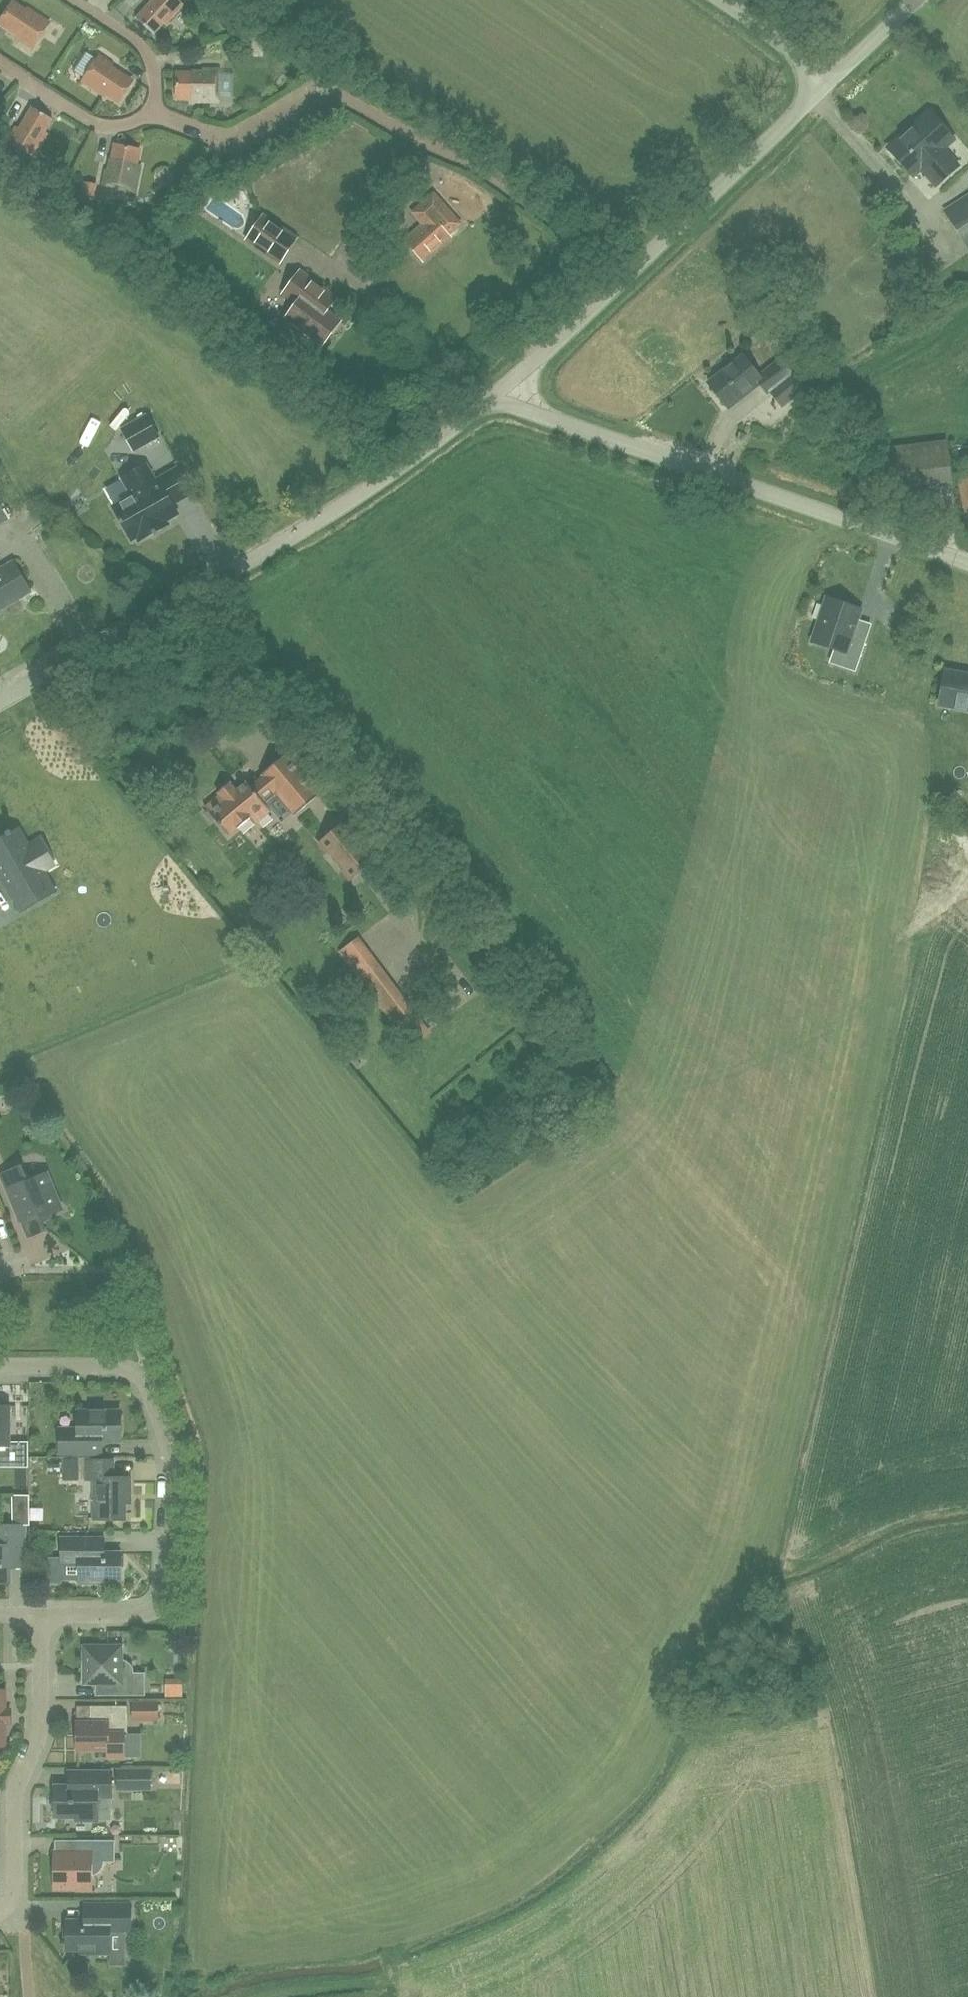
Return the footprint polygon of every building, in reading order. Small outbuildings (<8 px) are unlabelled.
[(153,34),(163,23),(166,25),(184,6),(177,0),(151,0),(135,18),(153,34)] [(31,48),(49,21),(27,7),(25,10),(12,2),(0,20),(0,22),(20,36),(18,39),(31,48)] [(110,67),(112,63),(99,55),(81,81),(103,96),(105,93),(118,101),(131,81),(110,67)] [(192,101),(218,101),(218,69),(202,69),(202,73),(176,73),(176,97),(192,97),(192,101)] [(18,128),(15,126),(7,140),(34,156),(47,134),(44,131),(52,118),(31,106),(18,128)] [(936,186),(959,166),(943,148),(954,139),(929,111),(917,122),(919,124),(889,150),(912,176),(920,169),(936,186)] [(138,149),(114,144),(109,170),(105,169),(102,185),(134,191),(139,165),(135,165),(138,149)] [(98,187),(82,183),(78,201),(94,204),(98,187)] [(360,220),(375,230),(394,202),(379,192),(360,220)] [(449,234),(461,223),(434,193),(413,212),(423,223),(403,240),(422,262),(451,237),(449,234)] [(944,211),(967,248),(967,196),(944,211)] [(263,215),(247,238),(280,261),(296,238),(263,215)] [(277,335),(286,341),(305,356),(317,340),(322,344),(339,320),(326,310),(335,297),(300,271),(284,293),(297,303),(287,317),(289,319),(277,335)] [(767,393),(770,391),(782,406),(804,389),(779,358),(758,375),(742,354),(707,382),(727,406),(758,381),(767,393)] [(146,415),(121,429),(133,451),(158,437),(146,415)] [(886,490),(917,486),(949,483),(944,440),(881,448),(886,490)] [(967,518),(967,460),(956,462),(966,519),(967,518)] [(157,533),(155,530),(154,529),(164,523),(163,522),(166,521),(177,514),(171,504),(191,493),(177,469),(155,481),(146,464),(121,479),(131,497),(113,507),(121,520),(118,522),(120,525),(122,523),(131,540),(136,537),(138,540),(152,532),(154,535),(157,533)] [(30,591),(13,562),(0,570),(0,609),(30,591)] [(859,608),(827,598),(813,641),(833,648),(829,661),(854,670),(864,642),(850,637),(859,608)] [(945,670),(939,704),(967,709),(967,675),(945,670)] [(276,793),(294,814),(322,791),(288,751),(260,774),(263,778),(252,788),(246,781),(236,789),(229,781),(216,792),(218,794),(204,806),(206,810),(204,812),(211,820),(214,818),(228,835),(249,817),(254,823),(270,810),(264,803),(276,793)] [(377,857),(345,819),(320,839),(344,868),(352,878),(377,857)] [(54,891),(42,870),(53,864),(40,842),(29,848),(18,829),(11,833),(10,830),(6,833),(7,835),(0,840),(0,874),(21,910),(38,901),(54,891)] [(399,1029),(415,1017),(356,939),(340,951),(399,1029)] [(20,1167),(1,1174),(20,1221),(38,1213),(41,1220),(52,1215),(51,1213),(61,1209),(47,1173),(31,1179),(29,1173),(20,1167)] [(9,1460),(9,1406),(0,1406),(0,1460),(9,1460)] [(77,1429),(59,1429),(59,1453),(102,1453),(101,1440),(120,1440),(120,1411),(77,1411),(77,1429)] [(62,1460),(62,1481),(78,1480),(78,1460),(62,1460)] [(129,1502),(129,1478),(112,1478),(112,1461),(86,1461),(86,1479),(95,1479),(94,1519),(123,1519),(123,1502),(129,1502)] [(17,1519),(27,1519),(26,1501),(16,1501),(17,1519)] [(9,1567),(24,1567),(24,1525),(0,1525),(0,1583),(9,1583),(9,1567)] [(104,1553),(104,1539),(61,1539),(61,1563),(62,1563),(62,1579),(76,1579),(79,1583),(104,1583),(108,1579),(120,1579),(120,1568),(124,1566),(124,1558),(120,1555),(120,1553),(104,1553)] [(125,1660),(123,1660),(123,1647),(84,1647),(84,1685),(98,1685),(98,1696),(145,1696),(145,1672),(134,1673),(133,1670),(133,1668),(132,1666),(130,1664),(129,1662),(127,1661),(125,1660)] [(173,1698),(189,1698),(189,1683),(173,1682),(173,1698)] [(4,1710),(4,1691),(0,1691),(0,1746),(4,1746),(4,1722),(10,1722),(10,1710),(4,1710)] [(133,1719),(157,1719),(157,1704),(133,1704),(133,1719)] [(127,1734),(127,1706),(90,1706),(90,1718),(92,1718),(93,1722),(76,1722),(76,1750),(108,1750),(108,1757),(125,1757),(125,1734),(127,1734)] [(150,1771),(118,1771),(118,1788),(150,1788),(150,1771)] [(69,1772),(69,1786),(55,1786),(55,1816),(76,1816),(76,1820),(97,1820),(97,1797),(111,1797),(111,1772),(69,1772)] [(55,1852),(55,1860),(55,1888),(93,1888),(93,1875),(95,1875),(97,1874),(99,1872),(100,1871),(101,1869),(102,1867),(103,1864),(103,1862),(115,1862),(115,1840),(76,1840),(76,1852),(55,1852)] [(80,1953),(109,1953),(109,1932),(130,1932),(130,1904),(84,1904),(84,1920),(64,1920),(64,1938),(67,1938),(67,1949),(80,1949),(80,1953)]
